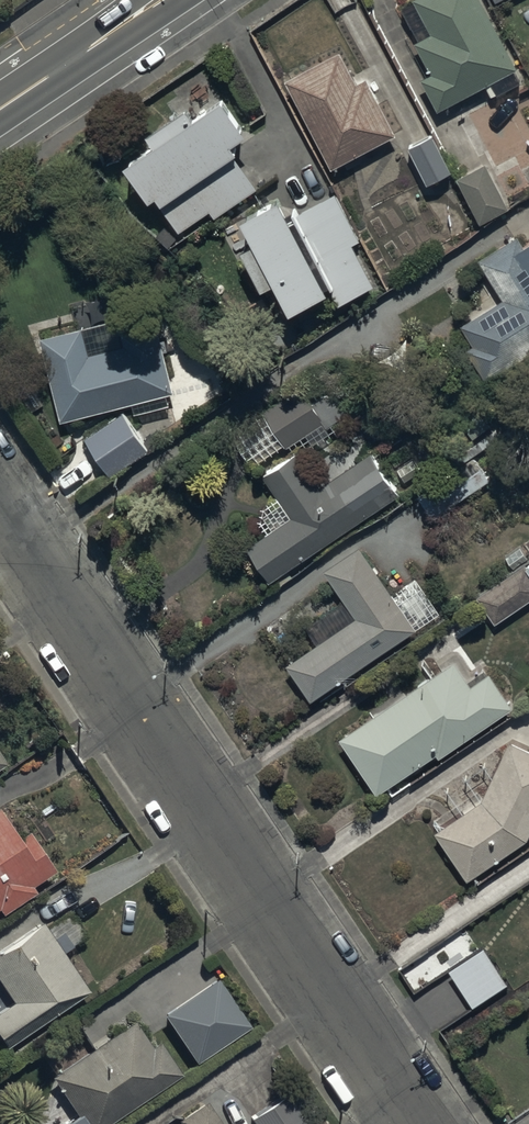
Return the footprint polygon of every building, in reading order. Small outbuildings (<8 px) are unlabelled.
[(432,26),(418,33),(436,69),(428,73),(442,102),(516,65),(483,0),(419,0),(432,26)] [(343,47),(287,74),(333,162),(396,130),(368,75),(360,79),(343,47)] [(188,101),(149,128),(155,137),(127,156),(154,194),(159,191),(164,198),(159,201),(181,231),(212,210),(216,216),(259,187),(234,151),(241,146),(236,138),(251,127),(225,90),(195,111),(188,101)] [(487,159),(458,174),(481,217),(510,202),(487,159)] [(283,190),(245,207),(255,231),(245,238),(263,280),(278,271),(293,301),(332,281),(340,296),(375,280),(354,239),(361,236),(337,189),(291,209),(283,190)] [(524,241),(518,232),(480,255),(506,296),(464,321),(475,339),(468,343),(486,374),(528,348),(528,238),(524,241)] [(125,327),(121,314),(42,333),(64,417),(134,399),(137,409),(171,400),(168,391),(177,389),(160,318),(125,327)] [(254,460),(290,439),(295,447),(336,423),(333,418),(352,406),(337,381),(315,394),(307,381),(266,407),(268,410),(235,429),(254,460)] [(126,406),(86,432),(110,470),(150,444),(126,406)] [(262,516),(269,528),(250,540),(273,576),(402,487),(376,447),(323,479),(301,446),(266,470),(281,492),(265,503),(262,516)] [(476,457),(418,492),(431,512),(488,477),(476,457)] [(417,624),(415,621),(436,607),(416,575),(394,589),(363,540),(325,564),(347,597),(307,625),(317,639),(289,658),(315,693),(417,624)] [(479,591),(497,618),(528,597),(528,558),(479,591)] [(456,659),(342,732),(378,786),(439,747),(441,750),(513,704),(491,670),(471,683),(456,659)] [(439,827),(471,873),(528,832),(528,743),(513,736),(482,795),(439,827)] [(3,910),(37,885),(33,879),(55,863),(28,826),(20,831),(0,802),(0,906),(3,910)] [(0,946),(0,979),(13,998),(0,1007),(0,1034),(6,1042),(90,985),(42,916),(0,946)] [(485,944),(450,965),(473,1003),(508,982),(485,944)] [(219,973),(164,1008),(196,1057),(251,1022),(219,973)] [(53,1070),(78,1111),(62,1122),(64,1123),(101,1123),(183,1068),(160,1035),(153,1042),(136,1015),(53,1070)] [(251,1114),(257,1123),(315,1123),(291,1087),(251,1114)] [(211,1095),(177,1117),(181,1123),(229,1123),(211,1095)]
